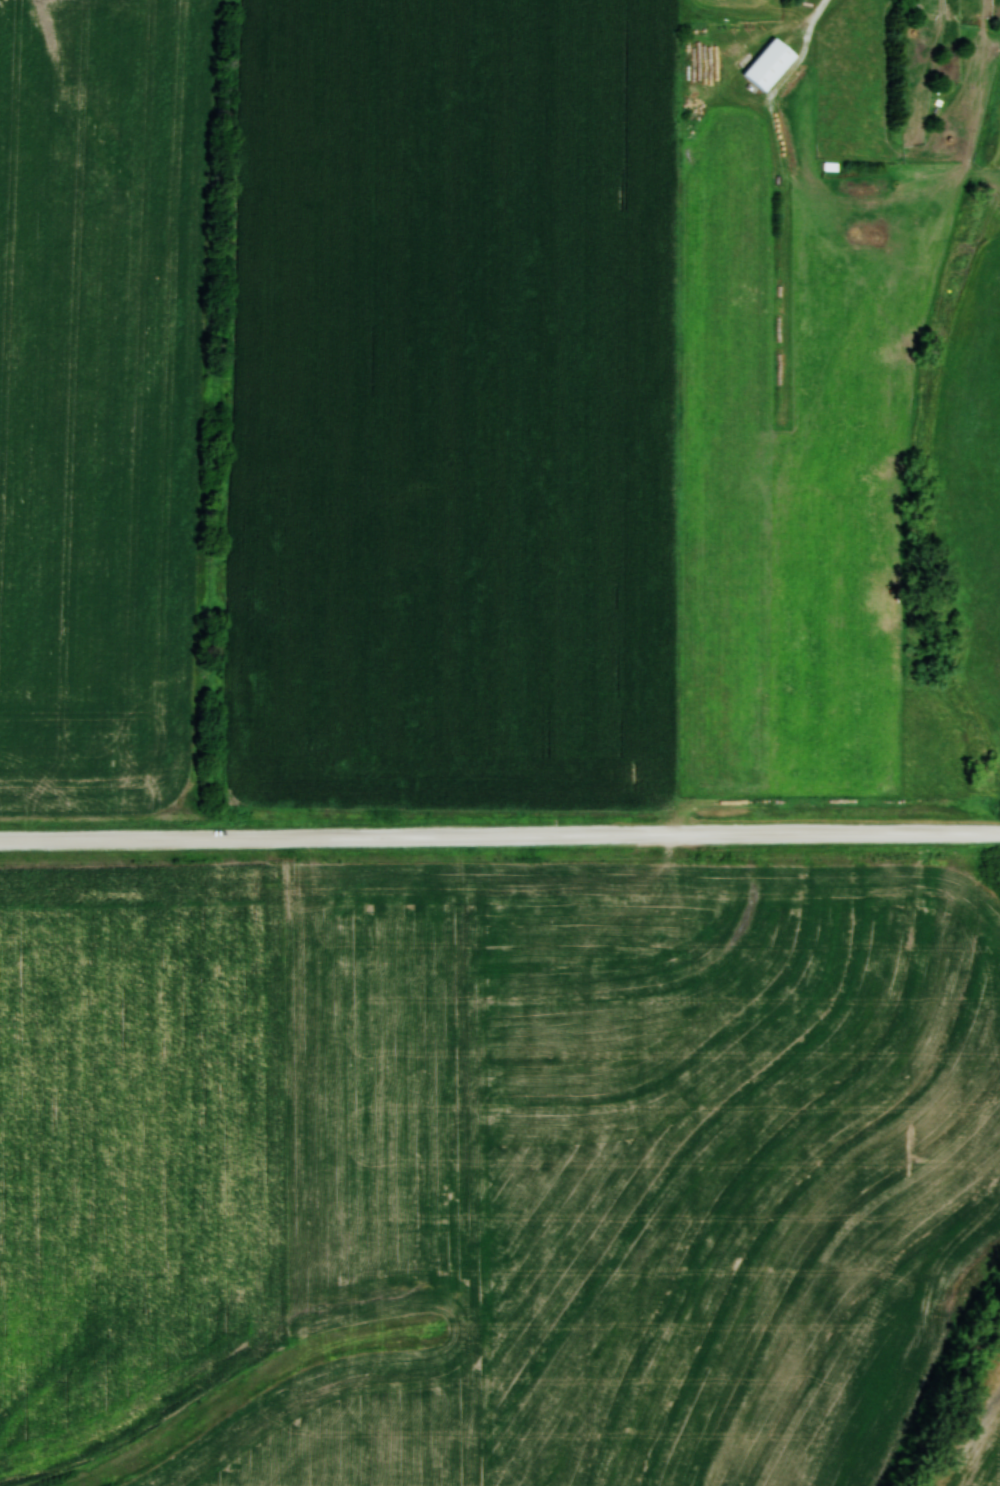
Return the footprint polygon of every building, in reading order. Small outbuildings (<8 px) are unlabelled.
[(799,54),(777,35),(743,75),(765,94),(799,54)]
